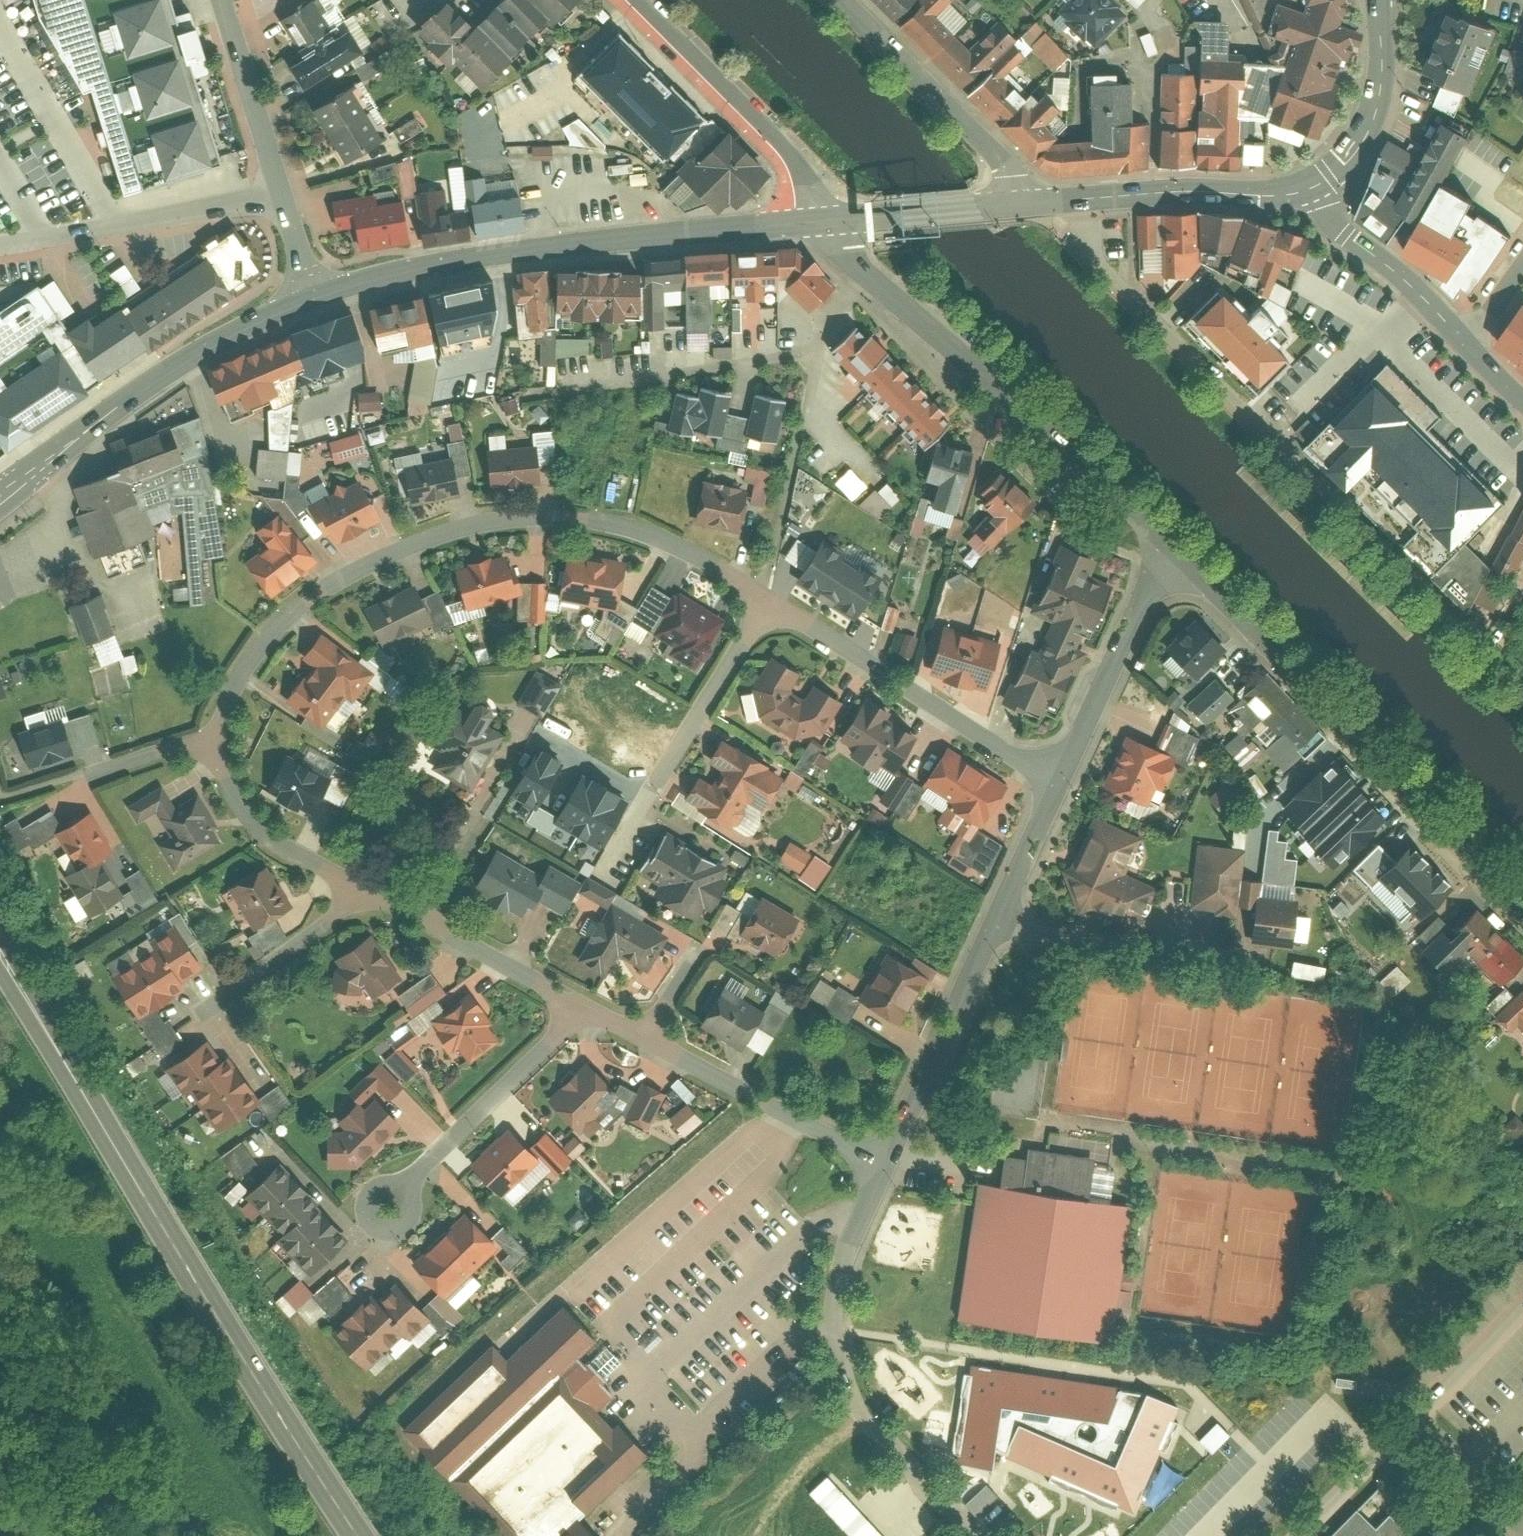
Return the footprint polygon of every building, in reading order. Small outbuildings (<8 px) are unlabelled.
[(171,0),(34,0),(37,13),(84,96),(95,94),(125,195),(222,167),(171,0)] [(299,2),(277,15),(299,54),(283,64),(296,87),(371,44),(354,14),(344,16),(336,0),(299,0),(299,2)] [(486,6),(479,10),(467,25),(462,20),(457,13),(441,0),(440,0),(419,13),(410,25),(421,43),(457,73),(452,78),(468,91),(475,87),(492,67),(500,62),(537,17),(544,23),(560,4),(566,0),(491,0),(486,6)] [(911,0),(878,0),(896,16),(911,0)] [(900,26),(943,68),(970,41),(942,9),(948,0),(947,0),(924,0),(900,26)] [(1113,7),(1114,6),(1108,0),(1074,0),(1053,20),(1064,31),(1071,24),(1084,36),(1086,34),(1095,42),(1098,39),(1101,42),(1120,22),(1117,20),(1121,16),(1113,7)] [(1144,0),(1126,0),(1136,9),(1144,0)] [(1301,8),(1279,0),(1273,0),(1262,31),(1286,39),(1264,102),(1271,104),(1264,122),(1318,141),(1338,85),(1331,82),(1351,25),(1338,20),(1345,0),(1304,0),(1301,8)] [(1492,32),(1445,12),(1420,70),(1441,79),(1462,87),(1467,90),(1492,32)] [(966,51),(948,73),(976,102),(1001,78),(1025,49),(997,20),(966,51)] [(1230,21),(1199,20),(1197,77),(1194,166),(1237,167),(1241,58),(1228,58),(1230,21)] [(606,22),(571,56),(579,64),(614,30),(606,22)] [(622,40),(582,77),(664,163),(703,126),(622,40)] [(1520,51),(1509,50),(1505,76),(1517,77),(1520,51)] [(355,66),(360,78),(390,64),(384,52),(355,66)] [(1130,157),(1130,114),(1114,114),(1115,71),(1076,71),(1076,130),(1036,131),(1021,148),(1039,167),(1130,157)] [(1067,91),(1067,76),(1051,76),(1051,91),(1067,91)] [(1197,77),(1158,76),(1155,165),(1194,166),(1197,77)] [(357,79),(308,105),(338,162),(387,135),(357,79)] [(1462,87),(1441,79),(1431,103),(1452,111),(1462,87)] [(1004,81),(979,104),(1021,148),(1036,131),(1042,124),(1057,110),(1041,92),(1029,103),(1004,81)] [(0,112),(0,120),(7,131),(26,120),(16,103),(0,112)] [(583,115),(561,126),(573,151),(596,140),(583,115)] [(393,129),(399,141),(422,129),(416,117),(393,129)] [(1418,157),(1386,140),(1355,217),(1386,241),(1405,215),(1418,221),(1466,136),(1438,120),(1418,157)] [(684,156),(692,164),(664,192),(683,211),(704,205),(716,217),(728,205),(735,211),(768,177),(715,124),(684,156)] [(474,236),(519,230),(513,179),(486,182),(486,177),(467,179),(474,236)] [(469,238),(464,209),(437,213),(433,190),(415,193),(423,245),(469,238)] [(1441,190),(1422,226),(1454,243),(1470,215),(1474,208),(1441,190)] [(370,195),(331,200),(333,224),(351,222),(354,246),(402,241),(397,202),(371,204),(370,195)] [(1180,203),(1145,204),(1147,265),(1168,265),(1181,251),(1181,240),(1180,203)] [(1225,207),(1180,203),(1181,240),(1213,243),(1225,207)] [(1136,205),(1119,206),(1121,237),(1138,236),(1136,205)] [(1259,218),(1225,207),(1213,243),(1211,249),(1245,260),(1259,218)] [(1462,248),(1444,281),(1441,286),(1456,302),(1464,290),(1471,296),(1512,239),(1470,215),(1454,243),(1462,248)] [(1292,229),(1259,218),(1245,260),(1239,276),(1253,284),(1257,272),(1265,252),(1281,258),(1292,229)] [(1454,243),(1422,226),(1404,259),(1444,281),(1462,248),(1454,243)] [(207,255),(122,312),(147,350),(231,293),(234,297),(247,288),(242,281),(256,272),(247,259),(251,256),(247,249),(243,252),(233,237),(217,247),(213,241),(202,248),(207,255)] [(778,250),(731,253),(734,294),(745,294),(745,298),(763,297),(762,289),(781,288),(778,250)] [(1198,260),(1181,251),(1168,265),(1166,268),(1183,281),(1198,260)] [(685,285),(686,326),(710,325),(709,282),(727,282),(726,256),(684,257),(684,258),(685,285)] [(643,259),(644,328),(668,328),(667,285),(685,285),(684,258),(643,259)] [(830,283),(806,260),(781,287),(805,309),(830,283)] [(121,296),(138,285),(124,262),(106,273),(121,296)] [(549,270),(513,272),(518,338),(553,335),(549,270)] [(1273,279),(1257,272),(1253,284),(1267,293),(1273,279)] [(1481,333),(1522,373),(1522,273),(1481,333)] [(639,281),(560,277),(559,315),(575,315),(575,324),(595,325),(595,316),(603,316),(603,325),(624,326),(625,317),(639,318),(639,281)] [(54,284),(40,293),(59,323),(73,313),(54,284)] [(493,286),(434,296),(440,330),(450,328),(453,350),(482,345),(478,323),(498,319),(493,286)] [(100,383),(68,335),(59,323),(40,293),(36,290),(0,313),(0,443),(7,453),(28,439),(25,435),(100,383)] [(1233,316),(1209,292),(1179,321),(1242,386),(1272,356),(1253,337),(1263,327),(1243,306),(1233,316)] [(421,298),(370,310),(380,352),(430,341),(421,298)] [(87,322),(68,335),(100,383),(147,350),(122,312),(92,331),(87,322)] [(353,321),(296,339),(307,374),(335,365),(345,397),(364,391),(353,358),(363,354),(353,321)] [(866,337),(855,326),(829,352),(847,370),(843,373),(911,443),(913,441),(923,451),(954,421),(869,333),(866,337)] [(588,354),(588,338),(539,338),(539,362),(553,362),(553,354),(588,354)] [(296,339),(211,375),(225,409),(245,401),(249,412),(285,397),(280,384),(307,374),(296,339)] [(1436,417),(1382,366),(1300,447),(1429,572),(1496,500),(1423,432),(1436,417)] [(746,436),(777,442),(785,398),(751,393),(747,416),(726,413),(729,391),(696,386),(695,394),(670,390),(664,428),(718,437),(717,444),(743,448),(746,436)] [(449,438),(462,437),(460,422),(447,424),(449,438)] [(554,462),(553,429),(530,430),(531,446),(504,447),(503,434),(487,435),(488,451),(482,451),(484,487),(537,485),(537,463),(554,462)] [(123,449),(130,470),(135,483),(184,465),(172,431),(123,449)] [(362,433),(329,438),(332,461),(366,457),(362,433)] [(453,477),(470,474),(463,438),(445,441),(448,458),(421,462),(419,451),(395,456),(404,503),(456,493),(453,477)] [(971,452),(936,443),(927,478),(938,481),(931,510),(954,516),(971,452)] [(748,501),(762,505),(771,470),(746,464),(742,480),(753,483),(748,501)] [(849,468),(835,482),(851,499),(866,485),(849,468)] [(96,558),(155,537),(135,483),(130,470),(71,491),(86,528),(96,558)] [(972,498),(988,514),(963,538),(981,556),(1034,505),(1001,470),(972,498)] [(700,478),(690,522),(739,533),(749,489),(700,478)] [(877,519),(899,496),(883,481),(861,503),(877,519)] [(333,545),(379,523),(357,482),(309,505),(333,545)] [(312,562),(276,511),(251,529),(262,545),(243,558),(268,593),(312,562)] [(790,580),(853,618),(878,578),(817,540),(813,547),(796,537),(784,558),(798,567),(790,580)] [(1055,545),(1033,614),(1050,619),(1039,654),(1022,649),(1005,703),(1042,714),(1044,708),(1060,713),(1080,649),(1083,650),(1105,580),(1090,575),(1095,558),(1055,545)] [(498,549),(450,564),(463,605),(512,590),(498,549)] [(619,560),(563,549),(554,596),(610,607),(619,560)] [(415,598),(409,584),(361,604),(377,641),(425,621),(415,598)] [(187,602),(186,586),(171,586),(172,603),(187,602)] [(442,613),(432,590),(415,598),(425,621),(442,613)] [(723,620),(674,591),(652,629),(678,645),(673,655),(695,667),(723,620)] [(131,653),(124,656),(99,593),(67,605),(83,645),(91,642),(100,666),(119,658),(125,673),(137,668),(131,653)] [(887,606),(881,628),(891,630),(897,609),(887,606)] [(1203,618),(1169,649),(1193,675),(1227,645),(1203,618)] [(964,676),(976,631),(950,624),(938,669),(964,676)] [(991,684),(1003,638),(976,631),(964,676),(991,684)] [(351,661),(310,633),(295,654),(309,665),(299,679),(293,674),(277,698),(314,724),(336,692),(350,701),(362,684),(369,674),(351,661)] [(911,655),(913,636),(901,634),(898,653),(911,655)] [(357,652),(351,661),(369,674),(362,684),(376,693),(390,675),(357,652)] [(806,670),(778,652),(758,684),(765,717),(794,735),(824,728),(845,694),(818,678),(808,694),(796,687),(806,670)] [(1329,732),(1270,667),(1239,695),(1230,703),(1252,727),(1267,714),(1284,733),(1269,746),(1289,768),(1329,732)] [(560,684),(534,670),(516,702),(542,716),(560,684)] [(1220,675),(1192,700),(1211,720),(1230,703),(1239,695),(1220,675)] [(492,707),(472,695),(459,716),(435,701),(415,733),(435,745),(424,762),(462,785),(492,736),(479,728),(492,707)] [(924,732),(872,699),(846,740),(898,773),(924,732)] [(20,766),(98,746),(89,712),(66,718),(62,704),(22,714),(26,731),(13,734),(20,766)] [(1191,757),(1201,735),(1172,723),(1163,746),(1180,753),(1191,757)] [(1163,746),(1131,732),(1109,784),(1152,802),(1160,784),(1165,787),(1180,753),(1163,746)] [(789,768),(785,776),(719,738),(699,772),(696,771),(678,802),(747,842),(775,794),(782,798),(788,788),(794,792),(803,776),(789,768)] [(533,740),(506,787),(534,803),(560,756),(533,740)] [(1012,784),(953,745),(930,779),(961,799),(956,806),(978,821),(983,814),(990,818),(1012,784)] [(321,796),(340,806),(357,774),(329,760),(328,762),(310,753),(305,763),(283,751),(263,791),(311,816),(321,796)] [(1386,817),(1361,790),(1334,762),(1283,809),(1334,865),(1371,831),(1386,817)] [(921,779),(903,769),(887,796),(905,806),(921,779)] [(533,804),(525,821),(549,833),(553,825),(601,848),(626,797),(574,772),(554,813),(533,804)] [(157,783),(121,805),(132,824),(155,810),(168,831),(152,841),(169,870),(215,842),(205,827),(213,823),(192,789),(169,803),(157,783)] [(27,846),(50,832),(56,828),(43,807),(14,825),(27,846)] [(73,868),(107,846),(84,810),(56,828),(50,832),(73,868)] [(1146,833),(1100,813),(1082,854),(1129,873),(1146,833)] [(729,867),(669,830),(645,868),(669,882),(662,894),(698,916),(707,901),(716,907),(727,888),(719,883),(729,867)] [(775,860),(816,887),(830,865),(790,838),(775,860)] [(1247,847),(1202,842),(1195,906),(1240,911),(1241,903),(1244,876),(1247,847)] [(1380,879),(1419,919),(1451,888),(1410,846),(1396,860),(1379,843),(1353,869),(1371,888),(1380,879)] [(544,881),(496,853),(475,889),(491,898),(486,908),(510,921),(515,913),(523,918),(536,895),(563,910),(578,884),(551,868),(544,881)] [(1083,910),(1146,911),(1157,885),(1129,873),(1082,854),(1072,879),(1083,910)] [(96,856),(67,874),(92,914),(121,896),(96,856)] [(253,928),(289,907),(265,866),(230,887),(253,928)] [(1244,876),(1241,903),(1262,905),(1263,894),(1265,879),(1244,876)] [(1258,941),(1294,945),(1300,898),(1263,894),(1262,905),(1258,941)] [(801,915),(766,895),(745,931),(780,952),(801,915)] [(666,935),(614,905),(584,957),(617,976),(630,953),(650,964),(666,935)] [(1522,965),(1522,956),(1478,906),(1451,931),(1468,949),(1501,986),(1522,965)] [(196,966),(170,921),(148,933),(156,947),(109,973),(133,1016),(180,990),(174,978),(196,966)] [(1451,931),(1427,952),(1443,971),(1468,949),(1451,931)] [(374,932),(328,955),(352,1003),(398,981),(374,932)] [(929,974),(889,948),(860,992),(901,1019),(929,974)] [(1322,979),(1324,965),(1292,961),(1290,975),(1322,979)] [(1397,965),(1380,980),(1393,995),(1410,980),(1397,965)] [(501,1038),(469,992),(442,1010),(434,999),(445,992),(430,971),(396,995),(411,1017),(384,1035),(393,1049),(429,1024),(449,1054),(458,1048),(467,1062),(501,1038)] [(860,992),(837,979),(824,1003),(848,1016),(860,992)] [(764,1006),(727,985),(706,1024),(742,1044),(764,1006)] [(1501,1014),(1514,1029),(1522,1021),(1522,993),(1501,1014)] [(789,1005),(773,997),(760,1023),(776,1031),(789,1005)] [(218,1063),(204,1041),(162,1068),(179,1094),(189,1088),(218,1133),(258,1108),(226,1057),(218,1063)] [(344,1177),(399,1124),(383,1107),(404,1086),(380,1061),(347,1093),(356,1103),(313,1144),(344,1177)] [(615,1095),(585,1064),(545,1103),(584,1143),(600,1127),(591,1118),(615,1095)] [(685,1100),(691,1094),(676,1079),(671,1084),(685,1100)] [(664,1095),(641,1084),(625,1117),(647,1128),(664,1095)] [(257,1095),(265,1114),(288,1105),(281,1086),(257,1095)] [(680,1135),(701,1122),(688,1102),(668,1116),(680,1135)] [(525,1149),(505,1130),(472,1164),(500,1191),(533,1157),(525,1149)] [(543,1130),(525,1149),(533,1157),(554,1177),(572,1158),(543,1130)] [(240,1140),(219,1155),(236,1178),(257,1162),(240,1140)] [(998,1185),(972,1181),(954,1320),(1113,1340),(1130,1208),(1109,1206),(1114,1171),(1093,1169),(1095,1157),(1027,1148),(1026,1158),(1002,1154),(998,1185)] [(310,1199),(273,1161),(243,1189),(281,1228),(271,1238),(304,1271),(338,1238),(304,1204),(310,1199)] [(495,1243),(462,1210),(411,1261),(443,1293),(495,1243)] [(503,1222),(494,1233),(512,1249),(501,1260),(512,1271),(532,1250),(503,1222)] [(298,1277),(275,1300),(289,1314),(312,1292),(298,1277)] [(374,1297),(366,1289),(325,1326),(360,1363),(396,1329),(402,1336),(424,1316),(391,1281),(374,1297)] [(427,1302),(422,1308),(436,1322),(441,1317),(427,1302)] [(565,1312),(510,1365),(492,1346),(401,1435),(500,1535),(585,1535),(570,1521),(637,1455),(596,1414),(616,1394),(604,1382),(609,1377),(590,1358),(584,1364),(580,1360),(597,1344),(565,1312)] [(972,1374),(963,1374),(953,1453),(962,1455),(961,1464),(993,1468),(994,1452),(1004,1454),(1003,1458),(1050,1477),(1048,1481),(1116,1511),(1118,1507),(1135,1513),(1181,1407),(1147,1391),(974,1365),(972,1374)] [(1197,1439),(1211,1452),(1228,1434),(1215,1421),(1197,1439)] [(850,1535),(883,1535),(827,1473),(809,1490),(850,1535)] [(1382,1491),(1357,1504),(1368,1524),(1392,1511),(1382,1491)] [(1387,1512),(1373,1527),(1353,1507),(1325,1535),(1412,1535),(1387,1512)]
